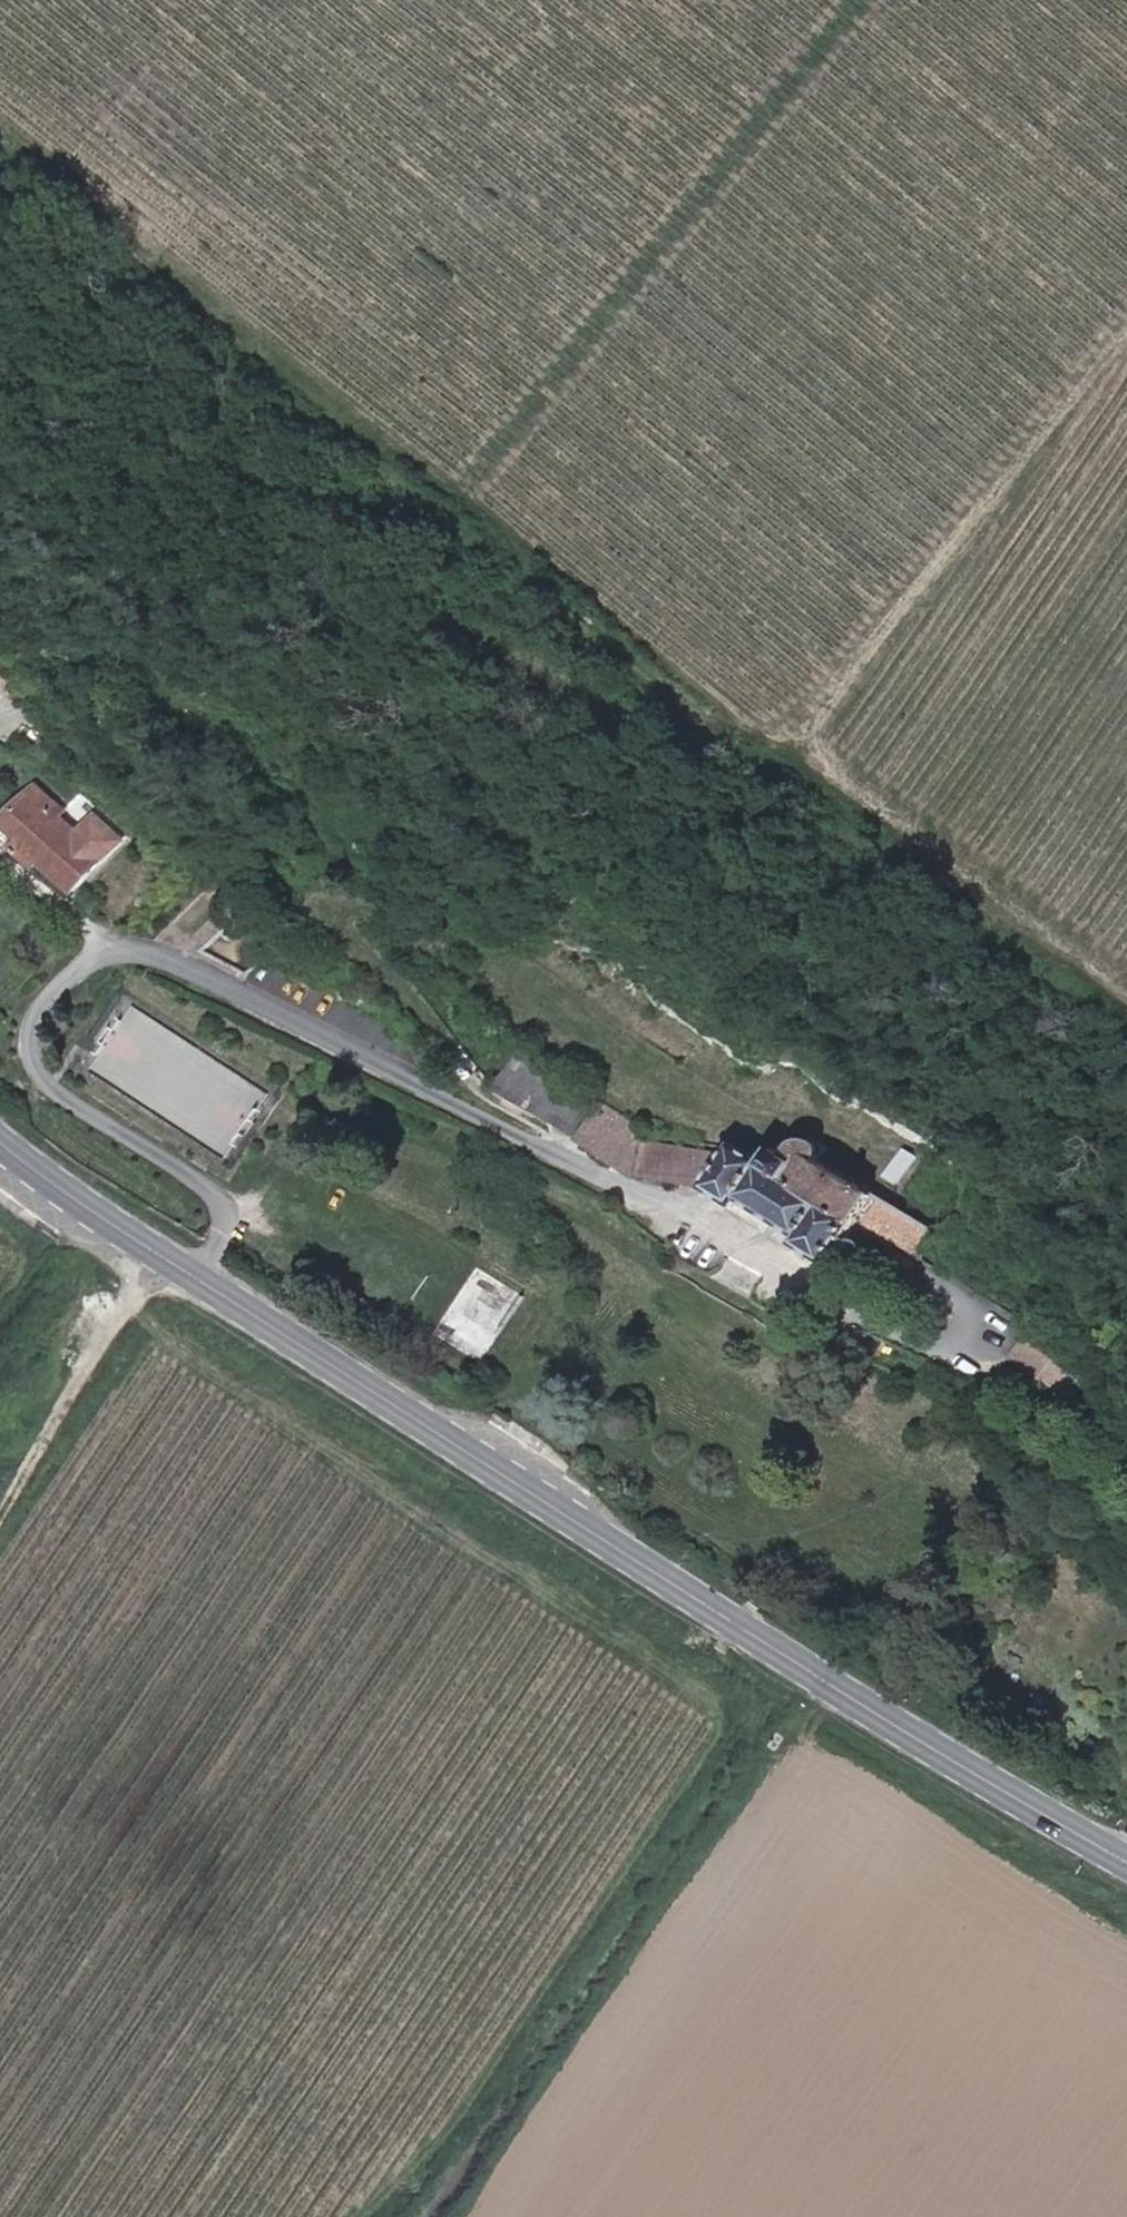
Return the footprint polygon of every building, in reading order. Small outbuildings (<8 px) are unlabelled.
[(70,807),(44,784),(10,822),(26,836),(17,846),(40,867),(48,858),(81,887),(126,836),(100,812),(79,836),(59,819),(70,807)] [(497,1085),(554,1120),(642,1176),(712,1185),(726,1153),(653,1141),(656,1126),(607,1100),(520,1052),(497,1085)] [(924,1257),(939,1229),(827,1157),(828,1151),(825,1146),(821,1141),(813,1139),(806,1140),(803,1142),(795,1154),(785,1148),(777,1162),(746,1144),(719,1187),(839,1262),(865,1220),(924,1257)]
